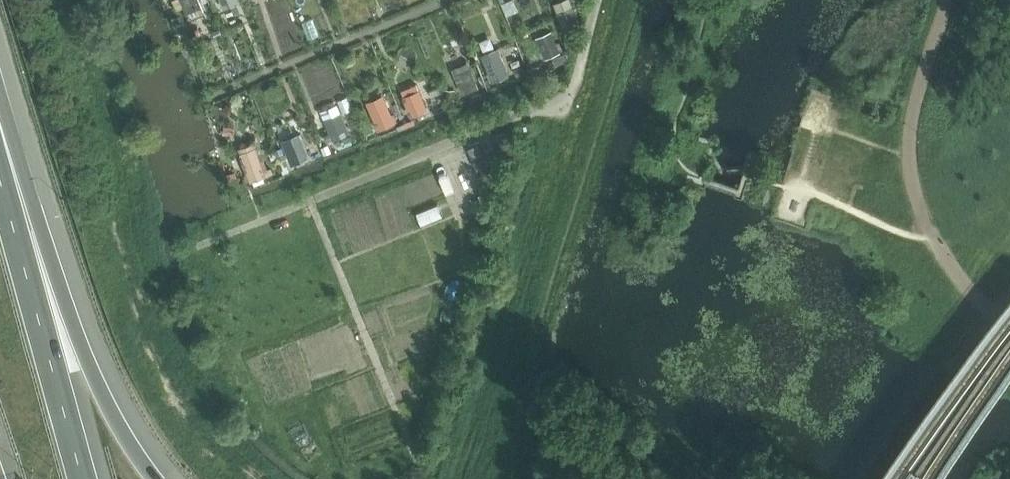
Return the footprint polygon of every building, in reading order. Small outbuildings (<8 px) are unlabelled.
[(551,4),(557,21),(572,16),(566,0),(562,0),(551,4)] [(544,35),(529,41),(535,58),(550,52),(544,35)] [(482,49),(495,80),(512,73),(499,42),(482,49)] [(465,66),(450,71),(456,88),(471,83),(465,66)] [(412,115),(430,109),(421,81),(403,87),(412,115)] [(322,106),(335,138),(351,132),(338,100),(322,106)] [(374,107),(356,116),(366,134),(383,125),(374,107)] [(301,138),(283,147),(293,165),(310,156),(301,138)] [(259,140),(241,146),(252,180),(270,174),(259,140)]
